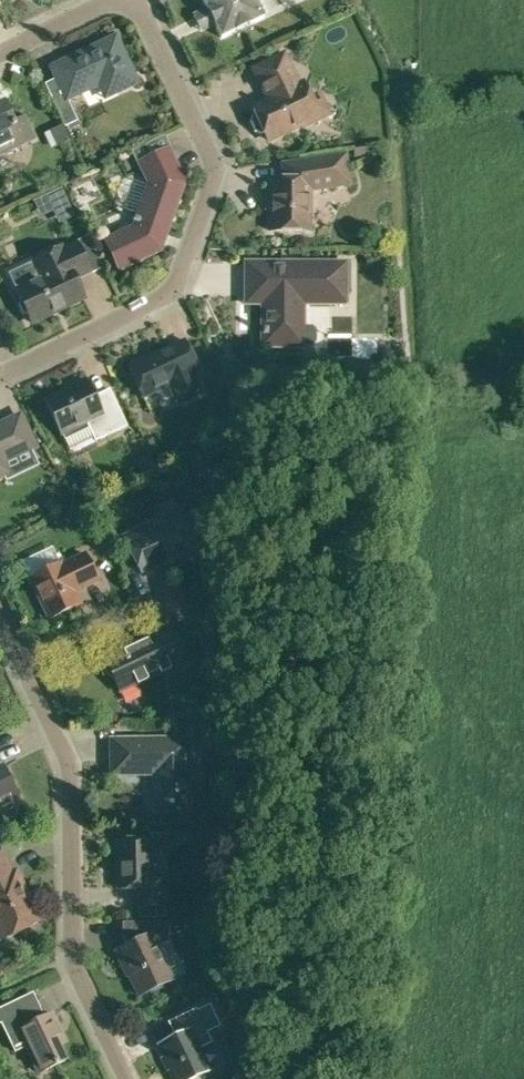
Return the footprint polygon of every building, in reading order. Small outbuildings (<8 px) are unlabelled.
[(208,9),(204,11),(210,25),(214,23),(221,37),(263,17),(255,0),(203,0),(208,9)] [(44,84),(61,119),(66,131),(78,125),(66,100),(98,84),(105,98),(137,83),(115,36),(51,67),(56,78),(44,84)] [(321,91),(309,96),(303,84),(299,86),(284,54),(253,68),(268,100),(252,108),(256,115),(252,117),(250,123),(255,132),(260,134),(264,132),(268,140),(300,124),(302,128),(332,114),(321,91)] [(33,138),(23,117),(13,122),(4,102),(0,104),(0,154),(33,138)] [(148,184),(148,186),(133,226),(104,240),(119,270),(160,251),(184,182),(168,148),(138,163),(148,184)] [(349,184),(345,155),(282,164),(284,179),(270,179),(270,231),(309,231),(310,190),(349,184)] [(48,200),(33,206),(39,219),(53,213),(54,213),(48,200)] [(89,271),(77,244),(61,251),(60,247),(33,260),(42,279),(16,292),(31,322),(83,297),(74,278),(89,271)] [(346,304),(346,262),(245,262),(245,304),(262,304),(262,347),(303,347),(303,344),(315,344),(315,327),(303,327),(303,304),(346,304)] [(199,370),(184,340),(128,367),(143,397),(169,384),(177,400),(200,389),(193,373),(199,370)] [(72,389),(46,401),(61,433),(69,450),(94,438),(95,441),(127,426),(109,389),(93,397),(85,380),(71,387),(72,389)] [(20,415),(0,423),(0,463),(35,447),(20,415)] [(150,455),(135,461),(140,473),(155,466),(150,455)] [(141,574),(165,563),(182,555),(183,558),(202,549),(183,510),(124,538),(141,574)] [(97,580),(85,554),(61,566),(52,547),(22,561),(49,618),(79,604),(73,591),(97,580)] [(186,660),(170,626),(104,658),(120,692),(186,660)] [(188,810),(187,739),(112,740),(112,774),(154,773),(155,811),(188,810)] [(1,816),(5,818),(8,819),(12,818),(15,816),(17,812),(17,809),(15,804),(20,802),(3,766),(0,767),(0,813),(1,816)] [(138,906),(165,906),(164,875),(151,875),(151,840),(118,840),(118,844),(115,844),(115,861),(118,861),(118,889),(138,889),(138,906)] [(0,853),(0,935),(2,939),(39,921),(15,871),(10,874),(0,853)] [(125,967),(139,995),(171,980),(155,947),(168,941),(168,922),(122,922),(122,936),(127,946),(115,952),(123,968),(125,967)] [(0,1008),(0,1023),(14,1052),(26,1047),(38,1073),(66,1060),(59,1046),(66,1043),(52,1013),(44,1017),(26,1026),(20,1013),(14,1001),(0,1008)] [(204,1026),(213,1022),(206,1007),(197,1011),(196,1008),(167,1022),(175,1037),(160,1044),(176,1078),(190,1078),(208,1071),(197,1049),(212,1042),(204,1026)]
